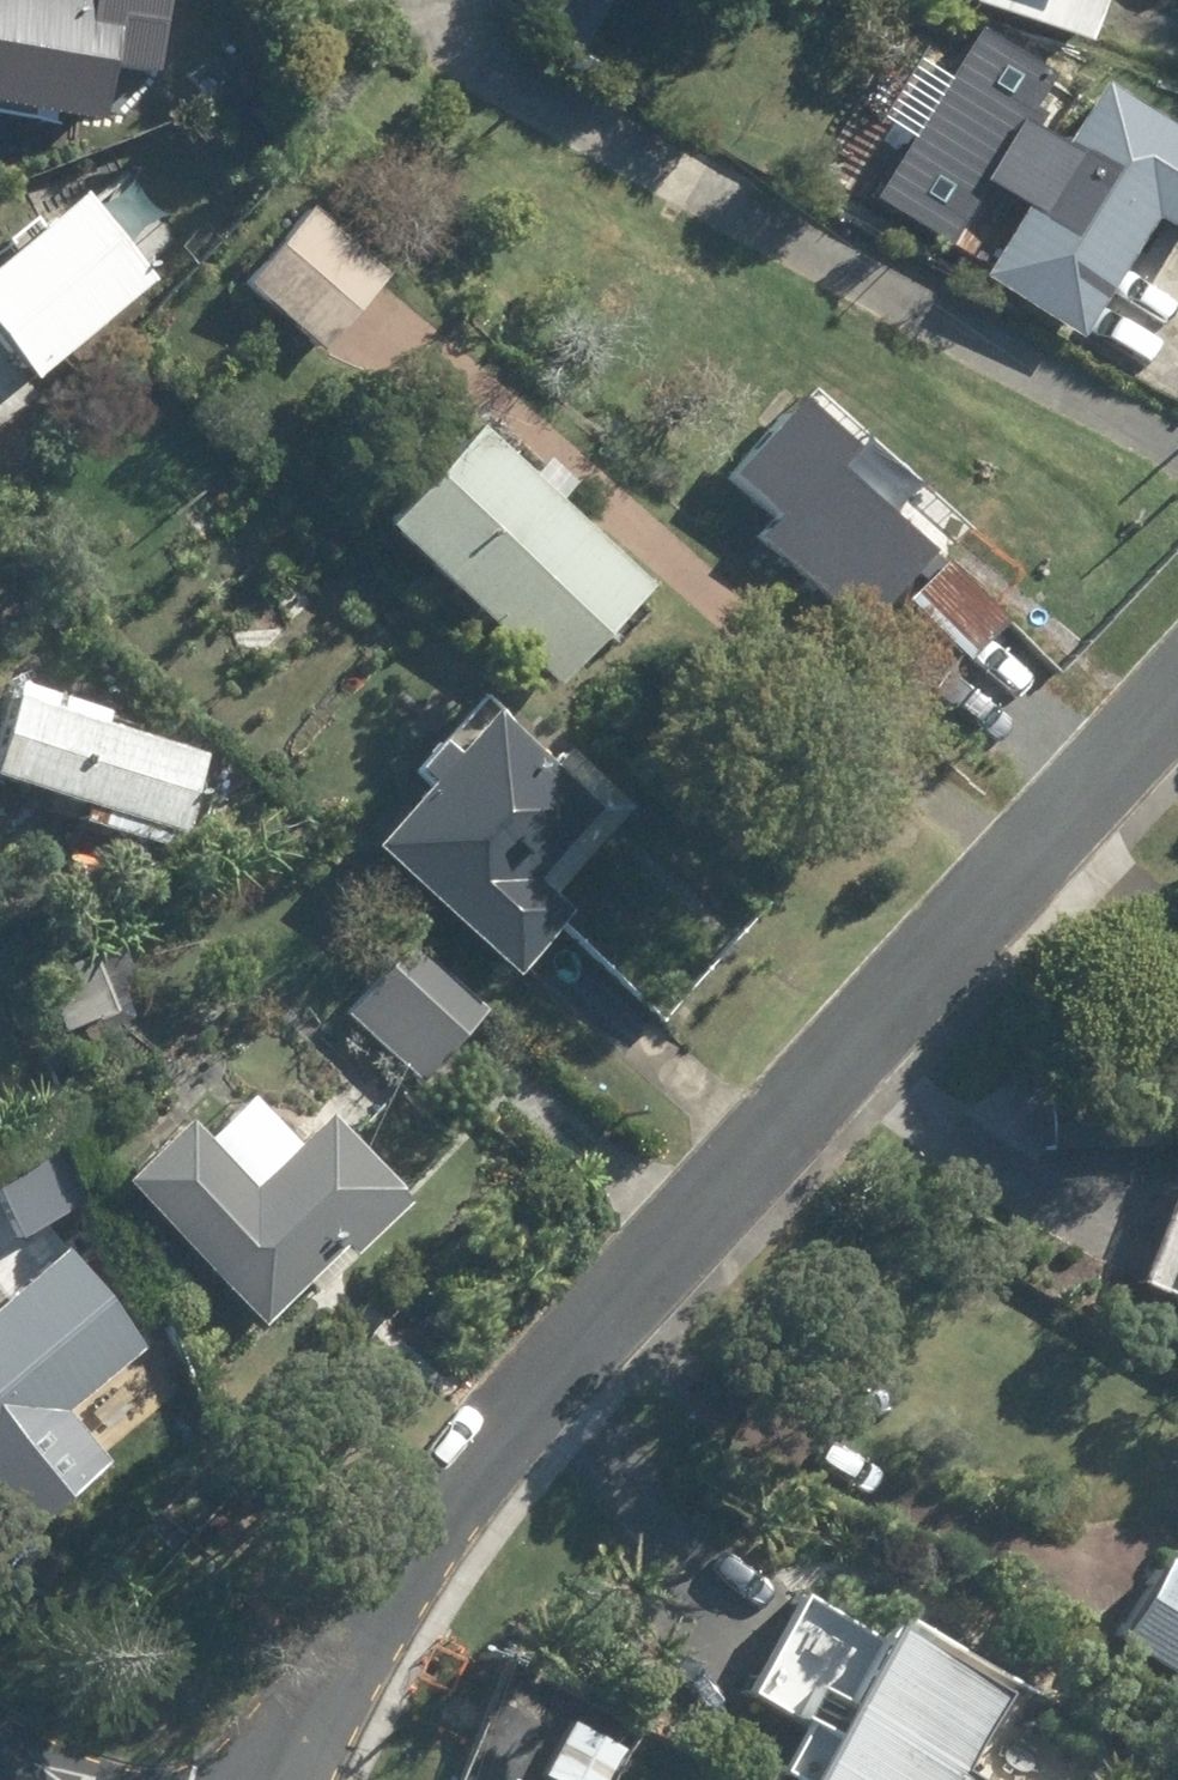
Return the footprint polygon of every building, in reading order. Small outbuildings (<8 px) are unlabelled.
[(106,134),(114,78),(161,84),(172,0),(96,0),(94,13),(0,1),(0,120),(106,134)] [(1080,40),(1093,0),(965,0),(1080,40)] [(1105,95),(984,290),(1083,352),(1160,229),(1177,241),(1177,141),(1105,95)] [(0,282),(0,343),(40,390),(156,291),(86,208),(0,282)] [(389,286),(310,218),(247,291),(328,360),(389,286)] [(734,494),(815,563),(799,582),(863,635),(880,614),(889,621),(935,567),(841,487),(858,467),(799,416),(734,494)] [(471,428),(382,527),(555,679),(642,580),(551,498),(565,481),(543,461),(528,478),(471,428)] [(1007,634),(947,573),(913,606),(975,667),(1007,634)] [(83,832),(181,860),(208,766),(111,739),(115,727),(24,701),(0,785),(0,792),(88,816),(83,832)] [(500,730),(377,864),(518,992),(576,928),(540,893),(602,824),(500,730)] [(120,939),(54,968),(82,1029),(148,1000),(120,939)] [(411,953),(347,1021),(425,1093),(489,1024),(411,953)] [(1053,1099),(1055,1151),(1171,1146),(1169,1094),(1053,1099)] [(123,1189),(259,1326),(306,1281),(318,1294),(407,1207),(323,1120),(249,1193),(184,1128),(123,1189)] [(91,1380),(13,1290),(0,1301),(0,1474),(33,1445),(26,1437),(91,1380)] [(1176,1560),(1126,1641),(1177,1673),(1177,1561),(1176,1560)] [(812,1726),(785,1771),(801,1779),(981,1779),(965,1771),(1018,1678),(904,1612),(889,1639),(809,1593),(753,1691),(812,1726)] [(547,1776),(554,1779),(613,1779),(630,1749),(576,1722),(547,1776)]
